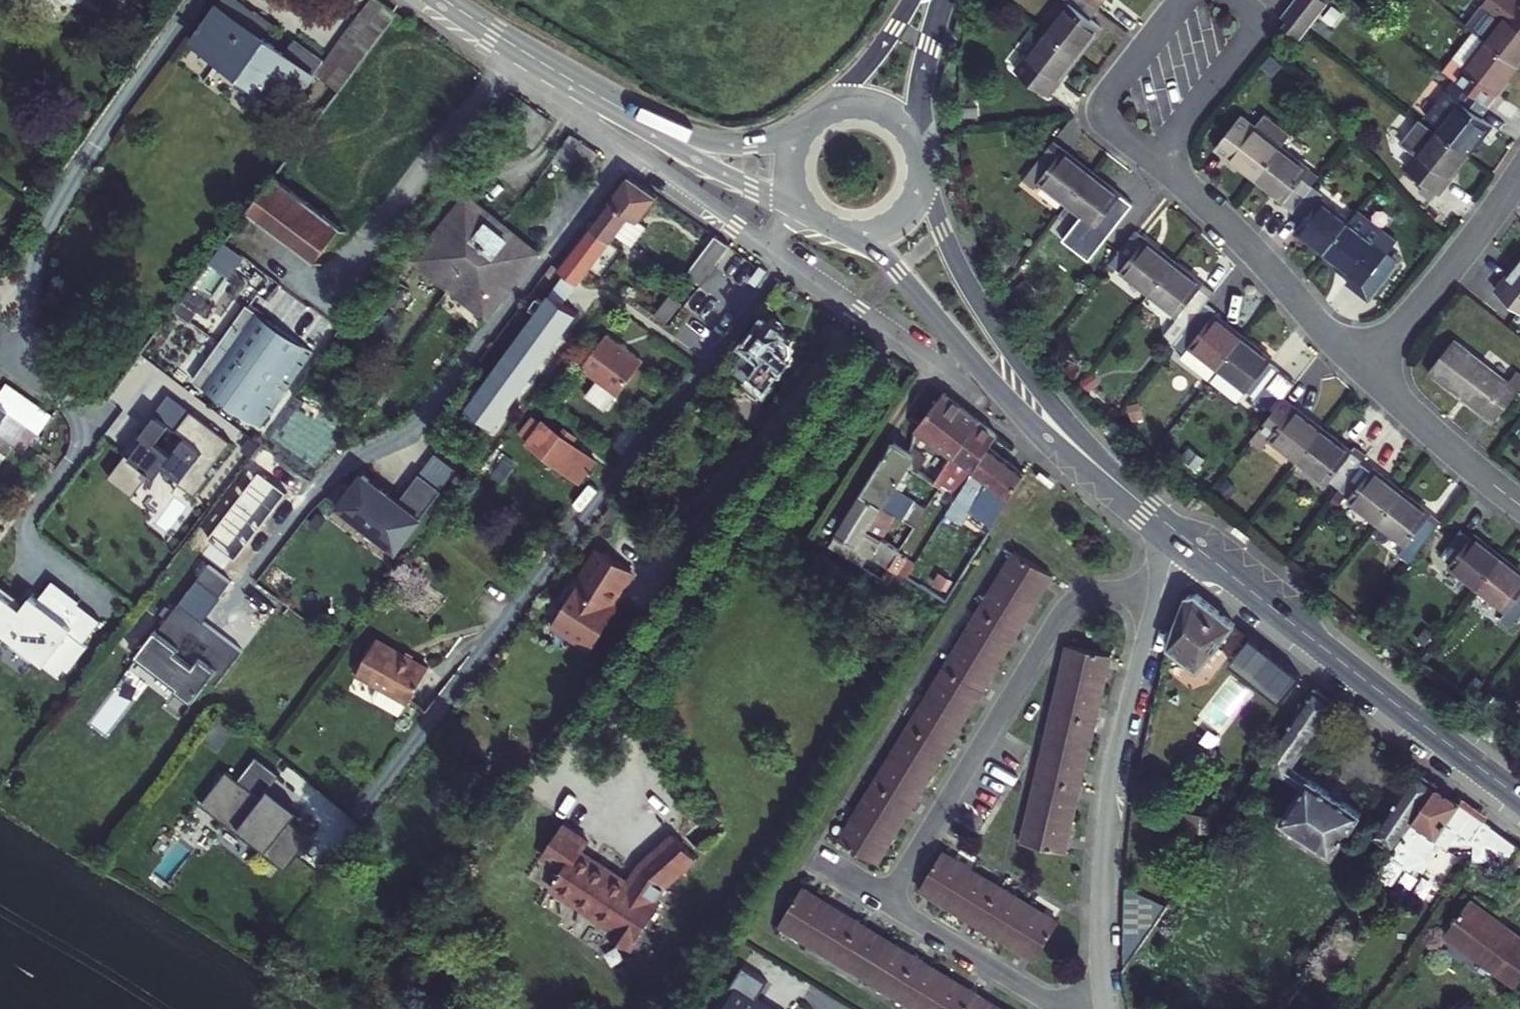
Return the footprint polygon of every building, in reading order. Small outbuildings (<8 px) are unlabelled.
[(175,54),(268,120),(301,73),(327,93),(388,13),(369,0),(355,0),(320,50),(293,32),(287,39),(264,23),(270,14),(248,0),(243,7),(234,2),(235,0),(215,0),(175,54)] [(1045,36),(1083,65),(1106,36),(1095,28),(1102,17),(1080,0),(1060,0),(1068,6),(1045,36)] [(1102,17),(1110,6),(1105,3),(1107,0),(1080,0),(1102,17)] [(1280,21),(1286,25),(1282,30),(1304,47),(1332,11),(1319,0),(1297,0),(1280,21)] [(1484,42),(1519,68),(1519,67),(1519,6),(1513,0),(1491,0),(1468,29),(1484,42)] [(1519,68),(1484,42),(1473,32),(1451,61),(1462,70),(1453,81),(1493,113),(1501,103),(1496,99),(1519,68)] [(1045,36),(1014,77),(1052,104),(1083,65),(1045,36)] [(1423,121),(1438,133),(1474,160),(1496,131),(1486,123),(1493,113),(1453,81),(1423,121)] [(1249,120),(1221,155),(1259,185),(1287,150),(1249,120)] [(557,132),(533,165),(578,196),(602,163),(557,132)] [(1438,133),(1406,173),(1442,201),(1474,160),(1438,133)] [(1316,172),(1287,150),(1259,185),(1289,208),(1284,215),(1294,222),(1319,190),(1308,182),(1316,172)] [(1053,153),(1026,188),(1020,195),(1032,205),(1038,197),(1066,219),(1094,184),(1053,153)] [(578,282),(616,234),(632,247),(647,228),(638,221),(658,196),(631,176),(561,269),(565,273),(578,282)] [(263,179),(238,213),(311,266),(337,234),(263,179)] [(1133,214),(1094,184),(1058,230),(1097,260),(1133,214)] [(1329,198),(1319,190),(1294,222),(1304,230),(1297,239),(1326,262),(1354,226),(1324,203),(1329,198)] [(453,194),(403,262),(476,316),(523,247),(453,194)] [(1408,269),(1393,257),(1402,246),(1363,215),(1354,226),(1326,262),(1357,286),(1351,294),(1374,312),(1408,269)] [(1141,237),(1117,268),(1127,275),(1122,280),(1153,305),(1182,268),(1141,237)] [(688,275),(725,299),(749,263),(712,239),(688,275)] [(215,243),(201,261),(216,272),(230,255),(215,243)] [(1494,298),(1519,318),(1519,266),(1494,298)] [(1208,289),(1182,268),(1153,305),(1182,327),(1176,334),(1186,341),(1211,309),(1218,300),(1207,291),(1208,289)] [(565,273),(550,293),(563,302),(578,282),(565,273)] [(563,302),(550,293),(466,407),(494,427),(577,313),(563,302)] [(248,308),(194,382),(260,430),(314,356),(248,308)] [(1211,309),(1172,359),(1183,367),(1189,358),(1218,381),(1246,345),(1217,322),(1221,317),(1211,309)] [(755,319),(717,370),(729,379),(720,391),(734,403),(744,391),(756,400),(783,361),(778,336),(755,319)] [(642,356),(605,329),(579,363),(594,374),(615,390),(616,390),(642,356)] [(1432,375),(1492,422),(1516,393),(1516,391),(1519,386),(1519,376),(1514,371),(1505,382),(1457,343),(1432,375)] [(1277,369),(1246,345),(1218,381),(1274,424),(1285,409),(1270,397),(1281,383),(1272,376),(1277,369)] [(1189,358),(1180,370),(1209,393),(1218,381),(1189,358)] [(615,390),(594,374),(583,388),(605,404),(615,390)] [(1296,395),(1281,383),(1270,397),(1285,409),(1296,395)] [(211,504),(247,456),(169,397),(110,476),(133,494),(156,463),(211,504)] [(983,435),(931,398),(907,432),(907,449),(885,437),(827,529),(865,552),(874,538),(857,528),(897,463),(912,472),(928,448),(941,456),(925,480),(946,493),(935,510),(952,521),(960,507),(983,521),(1015,470),(977,445),(983,435)] [(1285,409),(1252,452),(1263,460),(1259,465),(1287,488),(1297,475),(1325,440),(1285,409)] [(523,437),(537,420),(528,413),(514,430),(523,437)] [(521,439),(572,478),(588,457),(565,439),(569,434),(559,426),(555,431),(539,418),(537,420),(523,437),(521,439)] [(5,465),(22,438),(0,421),(0,461),(5,465)] [(1355,464),(1325,440),(1297,475),(1327,499),(1332,493),(1341,500),(1360,476),(1368,465),(1359,458),(1355,464)] [(410,533),(455,473),(432,456),(411,484),(375,458),(351,490),(410,533)] [(1370,483),(1360,476),(1341,500),(1351,508),(1346,514),(1375,537),(1403,501),(1374,479),(1370,483)] [(1443,532),(1403,501),(1375,537),(1404,560),(1399,568),(1409,576),(1443,532)] [(1457,569),(1451,576),(1480,598),(1509,562),(1479,539),(1475,544),(1465,536),(1445,561),(1457,569)] [(1011,546),(834,834),(876,859),(885,843),(903,814),(920,786),(938,758),(957,726),(974,698),(994,667),(1012,637),(1030,608),(1045,582),(1053,570),(1011,546)] [(558,604),(549,621),(589,644),(605,616),(602,614),(608,603),(603,600),(624,564),(597,549),(591,559),(586,557),(571,582),(567,579),(554,602),(558,604)] [(210,553),(199,568),(222,585),(233,570),(210,553)] [(1509,562),(1480,598),(1509,621),(1506,625),(1516,633),(1519,629),(1519,571),(1509,562)] [(0,584),(0,632),(67,679),(107,623),(80,604),(82,602),(53,582),(41,598),(33,592),(26,602),(0,584)] [(197,691),(214,668),(221,674),(246,639),(181,592),(141,647),(181,676),(180,679),(197,691)] [(1184,597),(1171,650),(1199,672),(1237,623),(1204,597),(1184,597)] [(1068,637),(1021,843),(1065,853),(1067,845),(1077,802),(1085,769),(1093,736),(1101,701),(1109,669),(1114,648),(1068,637)] [(1248,637),(1225,668),(1254,688),(1275,658),(1248,637)] [(369,639),(349,675),(374,688),(367,702),(396,717),(422,667),(369,639)] [(1337,705),(1314,688),(1261,768),(1299,796),(1277,827),(1329,862),(1360,819),(1295,769),(1337,705)] [(319,826),(299,810),(269,788),(277,778),(287,764),(263,746),(245,770),(233,761),(219,780),(236,793),(227,805),(296,857),(319,826)] [(1353,880),(1385,906),(1407,874),(1426,888),(1450,854),(1474,852),(1475,860),(1519,856),(1519,850),(1419,771),(1369,843),(1376,848),(1353,880)] [(269,788),(299,810),(306,800),(277,778),(269,788)] [(236,793),(219,780),(208,795),(294,860),(296,857),(227,805),(236,793)] [(548,825),(527,856),(547,870),(534,889),(597,930),(593,936),(615,951),(645,904),(640,902),(651,887),(680,859),(660,836),(624,867),(614,884),(567,853),(575,843),(548,825)] [(941,846),(918,884),(934,894),(960,910),(989,927),(1022,947),(1037,956),(1059,917),(941,846)] [(770,925),(913,1008),(1000,1008),(986,1001),(954,982),(924,964),(896,947),(867,930),(841,914),(812,897),(794,886),(770,925)] [(1435,929),(1507,985),(1519,969),(1519,940),(1461,895),(1435,929)] [(1153,953),(1156,898),(1127,897),(1125,952),(1153,953)] [(737,964),(722,988),(727,992),(717,1008),(768,1008),(751,999),(763,979),(737,964)]
